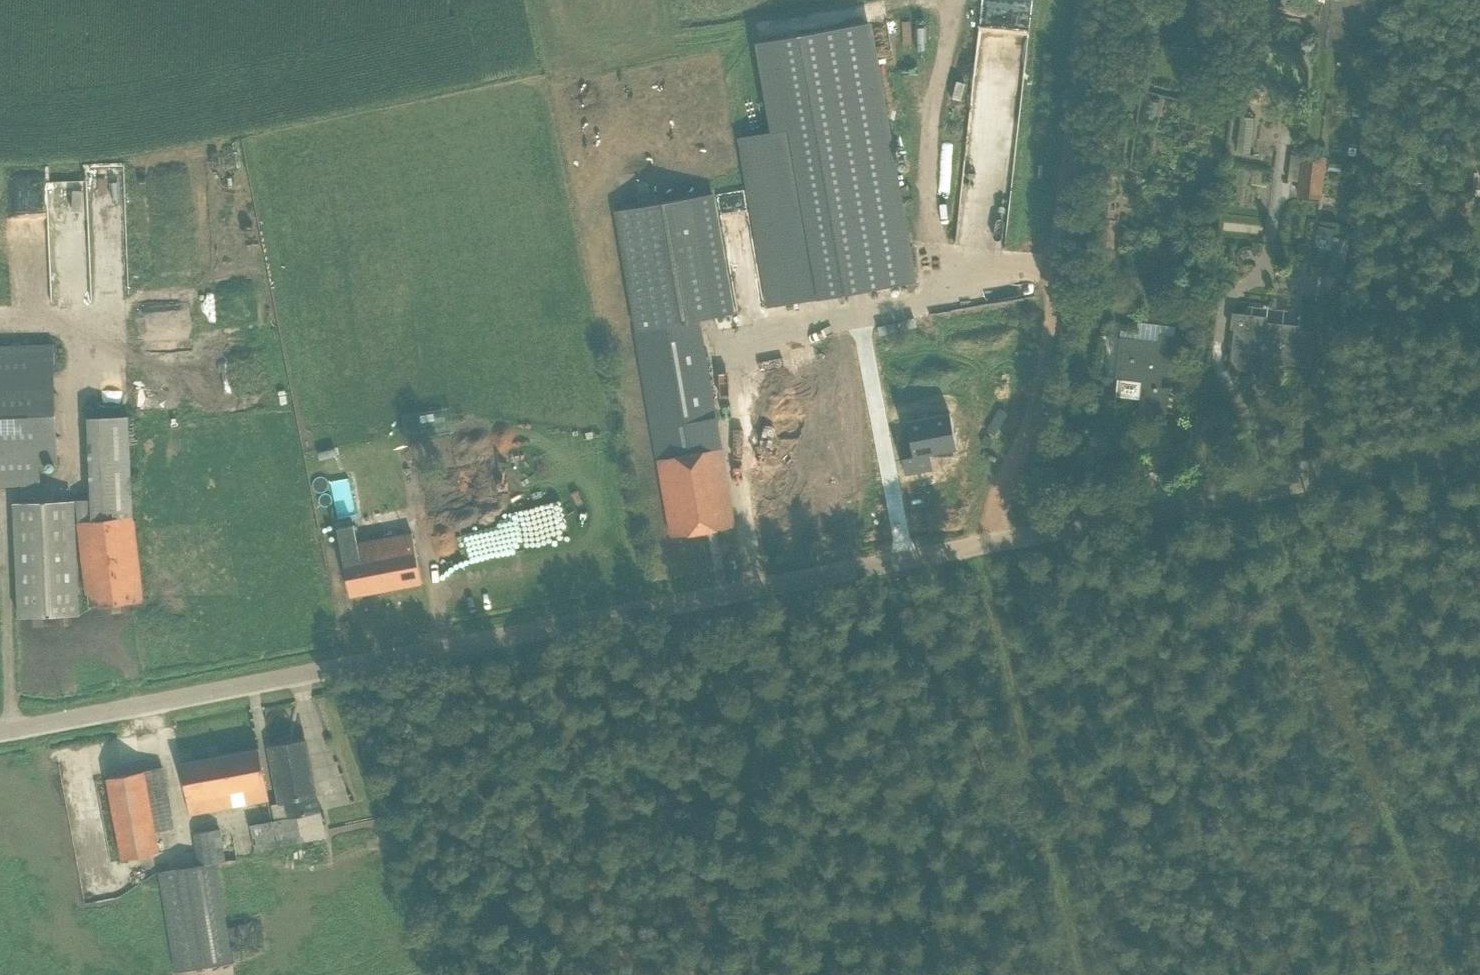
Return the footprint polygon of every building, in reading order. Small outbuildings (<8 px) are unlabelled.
[(985,0),(973,0),(967,33),(978,36),(985,0)] [(765,307),(914,279),(869,22),(756,42),(770,131),(739,137),(765,307)] [(1142,116),(1154,118),(1158,102),(1147,99),(1142,116)] [(955,114),(944,246),(990,250),(1000,118),(955,114)] [(1236,150),(1250,151),(1254,116),(1240,115),(1236,150)] [(1233,153),(1237,117),(1224,116),(1220,151),(1233,153)] [(1296,193),(1321,197),(1327,156),(1325,155),(1326,146),(1320,145),(1319,155),(1302,152),(1301,154),(1291,153),(1287,180),(1297,181),(1296,193)] [(35,275),(32,169),(0,170),(0,257),(1,276),(35,275)] [(638,335),(699,325),(698,318),(735,311),(715,193),(652,203),(651,191),(639,194),(640,205),(616,210),(638,335)] [(1116,218),(1113,217),(1094,215),(1086,279),(1101,282),(1105,257),(1111,259),(1116,218)] [(1326,273),(1342,276),(1347,237),(1331,235),(1326,273)] [(1279,362),(1310,366),(1318,304),(1301,302),(1298,323),(1266,320),(1267,315),(1231,311),(1229,327),(1233,328),(1229,367),(1246,370),(1247,366),(1259,367),(1258,380),(1277,382),(1279,362)] [(1138,410),(1166,413),(1169,386),(1161,385),(1162,375),(1176,377),(1181,335),(1174,334),(1175,325),(1137,320),(1136,330),(1121,329),(1121,336),(1108,334),(1103,375),(1117,376),(1115,395),(1139,397),(1138,410)] [(673,534),(734,523),(699,325),(638,335),(673,534)] [(40,484),(39,459),(59,458),(54,343),(0,346),(0,485),(40,484)] [(758,520),(840,506),(834,471),(866,466),(847,363),(767,377),(769,389),(750,392),(754,412),(751,412),(756,443),(806,434),(811,458),(783,463),(783,460),(748,466),(758,520)] [(87,606),(145,598),(135,518),(130,416),(88,415),(91,499),(14,502),(19,616),(81,613),(77,521),(78,521),(87,606)] [(320,501),(324,519),(351,513),(347,495),(320,501)] [(352,595),(421,581),(410,531),(342,543),(352,595)] [(274,819),(319,810),(306,740),(270,745),(278,801),(271,803),(274,819)] [(269,799),(259,748),(181,763),(191,813),(269,799)] [(175,827),(163,766),(107,777),(123,858),(161,851),(157,830),(175,827)] [(324,836),(319,810),(274,819),(250,824),(256,849),(324,836)] [(175,970),(233,961),(218,861),(237,857),(235,838),(223,841),(222,827),(194,832),(199,865),(160,871),(175,970)]
